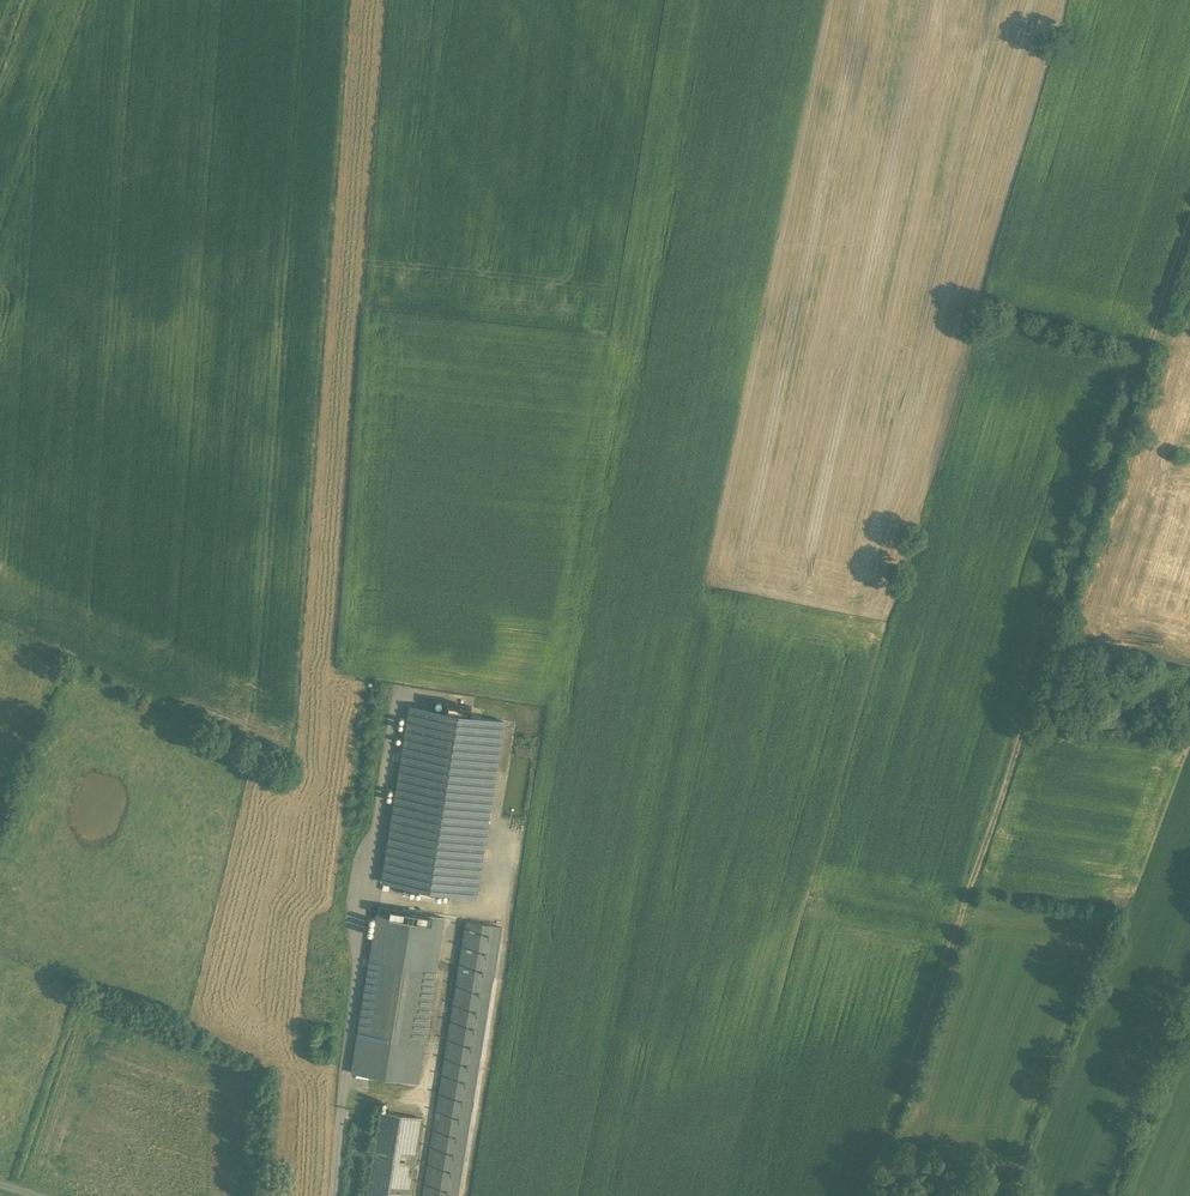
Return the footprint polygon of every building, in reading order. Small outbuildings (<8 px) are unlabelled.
[(443,711),(410,706),(382,882),(475,896),(503,720),(470,715),(472,706),(444,702),(443,711)] [(373,958),(361,1034),(426,1045),(439,969),(373,958)] [(460,970),(424,1195),(460,1195),(495,976),(460,970)] [(426,1113),(386,1106),(371,1195),(413,1195),(426,1113)]
